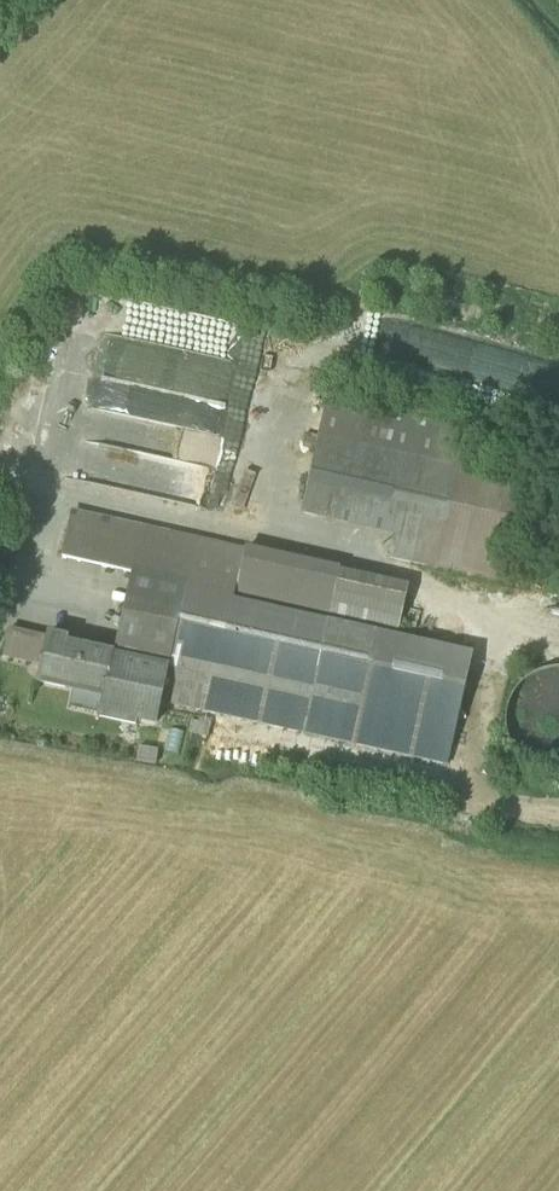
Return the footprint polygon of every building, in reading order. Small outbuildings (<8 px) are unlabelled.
[(239,324),(114,297),(106,334),(230,361),(239,324)] [(230,361),(106,334),(97,376),(221,403),(230,361)] [(221,403),(97,376),(90,409),(214,436),(221,403)] [(326,400),(318,437),(459,469),(461,461),(468,432),(326,400)] [(214,436),(90,409),(82,442),(207,469),(214,436)] [(460,469),(459,469),(318,437),(300,515),(395,537),(399,518),(446,528),(447,529),(460,469)] [(207,469),(82,442),(74,483),(198,510),(207,469)] [(447,529),(446,528),(437,570),(436,571),(508,587),(533,477),(461,461),(459,469),(460,469),(447,529)] [(72,513),(69,528),(97,534),(100,519),(72,513)] [(389,559),(437,570),(446,528),(399,518),(395,537),(389,559)] [(132,575),(147,579),(158,532),(100,519),(97,534),(69,528),(62,560),(132,575)] [(196,541),(158,532),(147,579),(132,575),(114,655),(135,659),(134,665),(166,672),(196,541)] [(161,703),(353,746),(378,636),(232,603),(244,552),(196,541),(166,672),(161,703)] [(395,640),(407,588),(244,552),(232,603),(378,636),(395,640)] [(40,666),(47,638),(10,630),(3,658),(40,666)] [(395,640),(378,636),(353,746),(447,767),(472,657),(395,640)] [(101,712),(102,712),(137,720),(157,724),(161,703),(166,672),(134,665),(135,659),(114,655),(113,657),(81,649),(81,648),(67,645),(68,642),(47,637),(47,638),(40,666),(36,684),(73,692),(69,708),(100,715),(101,712)] [(540,672),(519,687),(507,710),(507,735),(519,758),(541,772),(558,774),(558,670),(540,672)] [(135,728),(137,720),(102,712),(100,720),(135,728)] [(159,752),(139,748),(136,764),(156,767),(159,752)]
